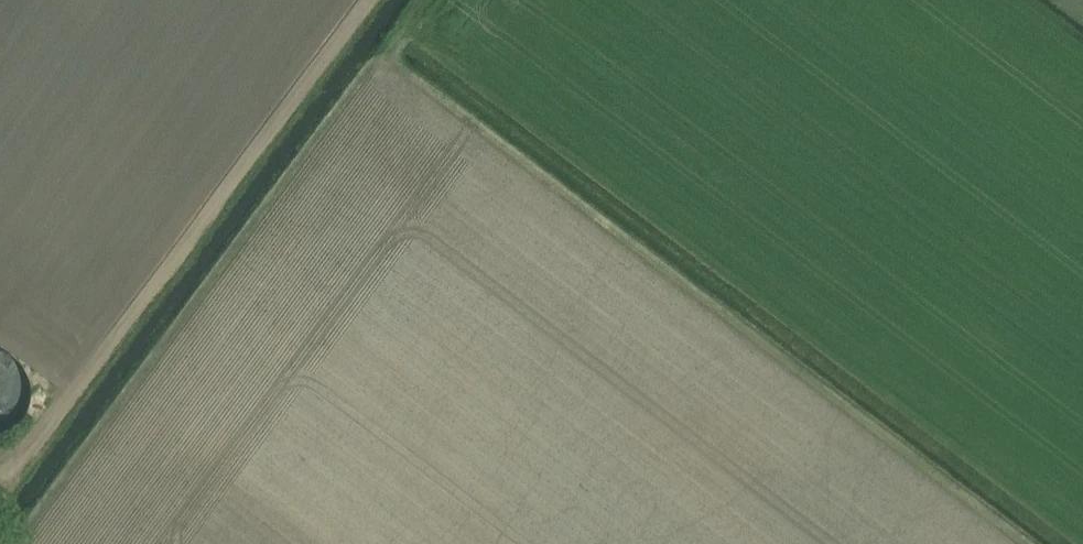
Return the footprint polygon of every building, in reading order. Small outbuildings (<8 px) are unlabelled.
[(1,441),(14,435),(25,425),(32,412),(34,398),(33,385),(27,373),(18,363),(6,355),(0,354),(0,441),(1,441)]
